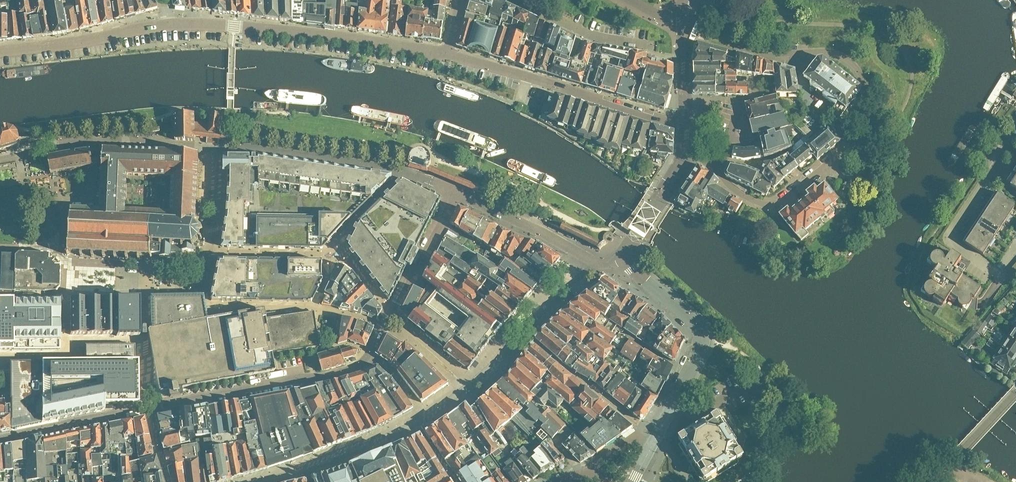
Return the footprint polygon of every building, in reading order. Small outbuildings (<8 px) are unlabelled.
[(48,0),(30,0),(20,1),(21,16),(30,16),(37,15),(40,36),(52,35),(54,35),(48,0)] [(64,9),(63,3),(62,0),(48,0),(54,35),(68,32),(64,9)] [(75,7),(74,0),(62,0),(63,3),(64,9),(68,32),(79,30),(75,7)] [(86,0),(75,0),(80,29),(91,27),(86,0)] [(98,2),(98,0),(86,0),(91,27),(101,25),(102,24),(98,2)] [(110,0),(107,0),(98,2),(102,24),(115,22),(114,21),(110,0)] [(116,20),(126,17),(123,0),(113,0),(116,20)] [(126,17),(136,14),(132,0),(123,0),(126,17)] [(141,0),(132,0),(136,14),(146,11),(141,0)] [(154,0),(141,0),(146,11),(158,7),(154,0)] [(193,9),(201,10),(202,10),(200,0),(192,0),(193,9)] [(213,0),(200,0),(202,10),(214,11),(213,2),(213,0)] [(213,2),(214,11),(214,12),(227,14),(226,0),(213,0),(213,2)] [(227,14),(238,15),(237,0),(226,0),(227,14)] [(251,0),(237,0),(238,15),(252,17),(251,0)] [(252,17),(292,22),(292,0),(251,0),(252,17)] [(293,22),(306,24),(306,0),(293,0),(293,22)] [(319,0),(306,0),(306,24),(319,25),(319,0)] [(319,25),(332,27),(333,0),(319,0),(319,25)] [(346,0),(333,0),(332,27),(334,27),(345,29),(346,0)] [(358,0),(346,0),(345,29),(357,30),(358,0)] [(374,0),(366,0),(365,11),(359,11),(358,30),(363,31),(364,31),(369,32),(372,33),(374,0)] [(393,0),(374,0),(372,33),(375,33),(381,33),(386,34),(390,2),(392,3),(393,0)] [(406,6),(401,6),(402,0),(393,0),(392,3),(388,34),(402,36),(406,6)] [(495,0),(470,0),(469,2),(484,6),(489,8),(492,9),(495,0)] [(502,19),(506,5),(506,4),(499,0),(495,0),(492,9),(489,8),(487,14),(502,19)] [(487,14),(489,8),(484,6),(469,2),(466,13),(478,16),(486,18),(487,14)] [(514,20),(517,10),(506,5),(502,19),(501,20),(507,22),(508,18),(514,20)] [(444,18),(446,7),(433,6),(432,17),(431,21),(434,22),(435,17),(444,18)] [(417,19),(418,9),(409,8),(408,18),(417,19)] [(428,16),(429,10),(418,9),(417,19),(426,20),(427,21),(428,16)] [(526,26),(530,15),(517,10),(514,20),(510,31),(514,32),(515,28),(514,28),(515,27),(516,27),(518,22),(526,26)] [(21,39),(18,11),(7,12),(8,40),(21,39)] [(476,22),(478,16),(466,13),(464,19),(476,22)] [(37,15),(30,16),(33,37),(40,36),(37,15)] [(534,38),(539,20),(530,15),(526,26),(524,35),(522,40),(533,43),(533,42),(534,38)] [(33,37),(30,16),(21,16),(23,38),(24,38),(33,37)] [(432,40),(434,22),(431,21),(432,17),(428,16),(427,21),(426,20),(423,39),(432,40)] [(432,40),(441,41),(444,18),(435,17),(434,22),(432,40)] [(415,38),(417,19),(408,18),(406,37),(407,37),(415,38)] [(423,39),(426,20),(417,19),(415,38),(423,39)] [(472,35),(476,22),(464,19),(461,29),(466,31),(466,33),(472,35)] [(545,41),(550,25),(539,20),(534,38),(541,40),(545,41)] [(495,40),(498,32),(499,29),(476,22),(472,35),(468,49),(490,56),(495,40)] [(553,54),(561,30),(551,25),(550,25),(545,41),(543,47),(542,50),(553,54)] [(501,60),(510,31),(500,27),(499,29),(498,32),(495,40),(490,56),(501,60)] [(468,49),(472,35),(466,33),(466,31),(461,29),(456,46),(468,49)] [(569,60),(572,49),(573,49),(573,48),(576,37),(561,30),(553,54),(564,58),(569,60)] [(515,64),(522,40),(524,35),(514,32),(510,31),(501,60),(515,64)] [(525,67),(533,43),(522,40),(515,64),(525,67)] [(591,54),(594,45),(585,42),(581,56),(579,62),(588,64),(591,54)] [(726,50),(697,42),(695,51),(695,53),(726,56),(726,50)] [(536,70),(542,50),(543,47),(539,45),(533,43),(525,67),(536,70)] [(601,57),(602,55),(604,47),(594,45),(591,54),(601,57)] [(626,62),(630,51),(604,47),(602,55),(609,57),(620,61),(626,62)] [(547,74),(551,62),(553,54),(542,50),(536,70),(547,74)] [(735,69),(737,53),(726,50),(726,56),(726,64),(725,63),(724,71),(727,71),(726,73),(735,72),(735,69)] [(647,71),(650,60),(646,59),(647,53),(630,51),(626,62),(624,71),(626,71),(639,76),(641,69),(647,71)] [(726,64),(726,56),(695,53),(693,62),(693,64),(725,63),(726,64)] [(744,73),(746,56),(737,53),(735,69),(737,69),(737,72),(744,73)] [(571,68),(573,60),(572,61),(569,60),(564,58),(553,54),(551,62),(547,74),(567,80),(571,69),(571,68)] [(582,84),(585,73),(587,67),(588,64),(579,62),(581,56),(573,60),(571,68),(571,69),(567,80),(582,84)] [(753,74),(754,58),(746,56),(744,73),(753,74)] [(618,69),(620,61),(609,57),(607,66),(618,69)] [(763,76),(763,61),(760,60),(759,58),(756,57),(754,58),(753,74),(753,75),(763,76)] [(825,92),(841,71),(840,71),(836,68),(836,67),(830,63),(822,57),(818,58),(814,64),(813,64),(809,70),(805,75),(804,77),(805,78),(805,77),(811,81),(810,83),(810,85),(816,90),(818,90),(819,88),(825,92)] [(110,61),(70,65),(71,75),(111,71),(110,61)] [(598,89),(606,65),(606,63),(600,61),(598,67),(596,67),(592,66),(591,68),(587,67),(585,73),(582,84),(598,89)] [(775,77),(773,64),(763,61),(763,76),(775,77)] [(673,71),(673,69),(673,68),(673,66),(673,65),(673,64),(663,62),(660,74),(673,78),(673,77),(673,75),(673,74),(673,72),(673,71)] [(724,71),(725,63),(693,64),(693,74),(717,73),(722,72),(723,73),(724,72),(724,71)] [(799,94),(795,71),(795,70),(793,70),(787,68),(781,66),(780,66),(775,65),(775,64),(773,64),(775,77),(776,93),(799,94)] [(623,79),(625,74),(626,71),(624,71),(618,69),(607,66),(606,65),(598,89),(610,93),(617,95),(623,79)] [(669,94),(673,81),(673,78),(660,74),(656,73),(655,73),(651,72),(647,71),(646,71),(642,85),(656,90),(669,94)] [(856,96),(860,90),(860,86),(852,80),(847,76),(846,76),(842,72),(841,71),(825,92),(823,95),(835,105),(831,110),(840,117),(840,116),(842,114),(843,113),(844,111),(844,112),(844,111),(846,109),(847,107),(851,102),(852,102),(856,96)] [(736,79),(736,72),(735,72),(726,73),(723,73),(722,72),(717,73),(716,81),(715,94),(726,94),(726,81),(736,82),(737,82),(737,80),(736,79)] [(716,81),(717,73),(693,74),(693,73),(693,75),(693,79),(693,80),(716,81)] [(638,78),(625,74),(623,79),(636,84),(638,78)] [(631,99),(636,84),(623,79),(617,95),(630,99),(631,99)] [(715,94),(716,81),(693,80),(694,91),(696,94),(712,94),(715,94)] [(735,94),(736,82),(726,81),(726,94),(735,94)] [(748,82),(737,82),(736,82),(735,94),(747,95),(748,82)] [(669,94),(656,90),(642,85),(636,84),(631,99),(635,100),(664,109),(669,94)] [(319,94),(281,89),(275,89),(271,90),(267,92),(264,95),(267,98),(271,100),(275,102),(280,102),(318,106),(322,105),(325,103),(327,101),(326,98),(325,96),(319,94)] [(558,122),(566,98),(555,94),(554,97),(550,96),(544,114),(549,116),(548,118),(558,122)] [(780,103),(777,104),(774,95),(746,103),(745,103),(749,121),(770,116),(783,113),(780,103)] [(578,131),(587,105),(566,98),(558,122),(557,124),(578,131)] [(598,141),(608,111),(587,105),(578,131),(577,134),(585,136),(584,140),(591,142),(592,139),(598,141)] [(622,145),(631,118),(608,111),(598,141),(597,143),(604,146),(603,149),(611,151),(612,148),(620,151),(622,145)] [(699,112),(699,130),(707,130),(707,112),(699,112)] [(195,141),(195,136),(195,124),(195,113),(175,113),(175,140),(195,141)] [(787,125),(783,113),(770,116),(749,121),(752,133),(758,132),(771,130),(787,125)] [(220,134),(223,116),(211,114),(209,126),(208,134),(207,137),(207,142),(219,144),(219,141),(226,142),(227,135),(220,134)] [(646,141),(651,124),(631,118),(622,145),(642,151),(643,149),(647,151),(649,142),(646,141)] [(812,133),(798,121),(794,125),(808,137),(812,133)] [(208,134),(209,126),(195,124),(195,136),(207,137),(208,134)] [(671,154),(672,143),(673,143),(674,131),(651,125),(650,138),(651,138),(650,140),(652,140),(650,152),(651,152),(658,153),(657,159),(664,160),(668,154),(671,154)] [(831,148),(841,140),(828,126),(805,144),(814,156),(817,160),(826,152),(827,153),(831,149),(831,148)] [(18,135),(17,134),(16,132),(16,131),(14,129),(13,128),(10,128),(8,128),(2,130),(1,131),(0,132),(0,149),(9,147),(18,144),(19,143),(20,143),(20,141),(19,139),(19,138),(18,135)] [(791,147),(785,129),(772,132),(771,130),(758,132),(762,146),(764,157),(770,155),(777,152),(791,147)] [(814,156),(805,144),(795,152),(794,150),(789,154),(788,154),(798,167),(800,165),(806,160),(808,161),(814,156)] [(763,156),(762,146),(759,147),(744,149),(734,147),(732,158),(743,160),(760,157),(763,156)] [(198,152),(103,149),(103,150),(102,174),(101,191),(101,199),(115,200),(114,209),(110,209),(110,217),(194,222),(195,220),(198,152)] [(98,163),(98,159),(92,160),(91,153),(90,150),(48,156),(48,157),(51,173),(52,173),(59,171),(93,166),(97,165),(98,163)] [(411,155),(410,156),(410,157),(409,162),(411,166),(416,167),(424,169),(425,171),(427,171),(429,170),(430,168),(431,162),(431,161),(431,160),(431,159),(431,158),(430,156),(430,155),(429,154),(428,153),(427,152),(426,152),(425,151),(424,150),(423,150),(421,150),(420,150),(419,150),(417,150),(416,151),(415,151),(414,152),(413,153),(412,154),(411,155)] [(798,167),(788,154),(789,154),(788,153),(773,161),(778,167),(776,168),(784,178),(798,167)] [(219,260),(211,300),(223,300),(311,302),(321,282),(322,282),(322,279),(333,258),(356,258),(389,300),(407,264),(410,265),(410,266),(411,266),(419,251),(418,250),(418,251),(415,249),(441,198),(403,179),(402,178),(392,175),(383,174),(259,156),(228,155),(224,155),(223,171),(228,171),(228,177),(221,177),(219,260)] [(554,177),(515,160),(512,160),(509,161),(507,163),(507,166),(508,168),(550,186),(553,186),(554,185),(555,182),(556,179),(554,177)] [(784,178),(776,168),(771,162),(763,163),(760,172),(757,179),(763,182),(764,177),(774,188),(784,178)] [(757,179),(760,172),(746,166),(729,163),(724,174),(726,177),(752,189),(757,179)] [(700,188),(710,172),(698,165),(688,180),(700,188)] [(850,170),(847,166),(841,171),(850,182),(863,172),(857,165),(850,170)] [(730,194),(715,185),(719,180),(710,172),(700,188),(698,190),(708,196),(717,201),(723,205),(730,194)] [(772,186),(763,182),(757,179),(752,189),(767,196),(772,186)] [(717,201),(708,196),(698,190),(700,188),(688,180),(680,194),(692,200),(686,210),(694,213),(695,213),(701,215),(704,207),(711,211),(713,208),(716,203),(717,201)] [(831,205),(838,199),(824,183),(817,189),(814,186),(806,192),(809,196),(824,214),(828,218),(834,213),(835,210),(831,205)] [(1015,205),(996,192),(990,200),(1010,213),(1015,205)] [(686,210),(692,200),(680,194),(675,201),(682,205),(681,208),(686,210)] [(736,212),(742,202),(730,194),(723,205),(736,212)] [(805,230),(824,214),(809,196),(790,211),(787,208),(779,215),(796,234),(801,240),(809,234),(805,230)] [(199,227),(194,222),(110,217),(110,209),(114,209),(115,200),(101,199),(100,202),(100,205),(100,209),(88,208),(88,206),(86,206),(86,208),(71,207),(70,215),(68,214),(68,216),(70,216),(69,236),(67,236),(67,238),(69,238),(68,242),(68,246),(68,251),(65,253),(67,255),(69,253),(80,253),(80,256),(82,256),(82,253),(91,254),(91,257),(93,257),(94,254),(103,254),(103,257),(105,257),(105,254),(114,255),(114,258),(116,258),(116,255),(125,255),(125,258),(128,258),(128,255),(138,256),(137,259),(140,259),(140,256),(145,256),(149,256),(151,259),(152,257),(150,255),(151,242),(160,243),(160,246),(162,246),(162,243),(170,243),(170,246),(173,246),(173,243),(181,244),(181,247),(183,247),(183,244),(191,244),(192,247),(193,247),(195,246),(193,243),(199,239),(202,240),(202,238),(199,236),(199,229),(203,228),(202,226),(199,227)] [(1010,213),(990,200),(985,208),(1005,222),(1010,213)] [(467,234),(476,216),(458,207),(449,224),(467,234)] [(1005,222),(985,208),(979,217),(999,230),(1005,222)] [(482,243),(491,223),(476,216),(467,234),(482,243)] [(999,230),(979,217),(974,225),(994,238),(999,230)] [(495,237),(500,227),(491,223),(482,243),(490,247),(495,237)] [(994,238),(974,225),(969,233),(989,246),(994,238)] [(501,254),(511,232),(500,227),(495,237),(490,247),(501,254)] [(449,229),(445,236),(455,242),(459,234),(449,229)] [(524,261),(530,252),(536,243),(526,239),(525,240),(511,232),(501,254),(512,259),(512,258),(515,253),(521,257),(521,258),(524,261)] [(989,246),(969,233),(963,242),(983,255),(989,246)] [(483,277),(490,264),(462,246),(455,242),(445,236),(436,254),(451,264),(445,271),(446,272),(464,285),(509,319),(515,312),(515,313),(516,312),(516,311),(478,284),(483,277)] [(151,242),(150,255),(160,255),(159,258),(171,259),(172,255),(182,255),(182,252),(193,252),(193,247),(192,247),(191,244),(183,244),(183,247),(181,247),(181,244),(173,243),(173,246),(170,246),(170,243),(162,243),(162,246),(160,246),(160,243),(151,242)] [(559,258),(544,248),(538,244),(536,243),(530,252),(552,268),(552,269),(553,268),(559,259),(560,260),(561,258),(560,258),(559,258)] [(552,268),(530,252),(524,261),(532,267),(545,277),(552,268)] [(981,288),(962,276),(960,274),(962,270),(956,266),(961,258),(951,252),(945,262),(944,261),(944,260),(944,259),(944,258),(943,257),(943,256),(942,256),(941,255),(940,254),(939,254),(938,254),(937,254),(936,254),(935,254),(934,254),(933,255),(932,255),(932,256),(931,257),(930,258),(930,259),(927,262),(931,265),(932,265),(932,266),(933,266),(934,267),(935,267),(936,267),(937,267),(929,280),(932,282),(931,283),(930,283),(929,283),(928,283),(927,284),(926,284),(925,285),(925,286),(924,287),(924,288),(921,291),(925,294),(926,295),(927,295),(928,296),(929,296),(930,296),(931,296),(932,296),(933,296),(934,296),(935,296),(933,299),(943,306),(948,297),(955,302),(957,299),(958,299),(958,300),(958,301),(958,302),(958,303),(959,303),(959,304),(960,305),(961,306),(962,306),(963,307),(967,310),(969,306),(970,305),(970,304),(971,303),(971,302),(971,301),(971,300),(971,299),(971,298),(971,297),(971,296),(974,298),(981,288)] [(31,253),(27,253),(26,253),(19,253),(19,255),(16,255),(16,264),(15,290),(45,291),(56,291),(58,289),(60,286),(60,281),(61,281),(61,276),(61,271),(62,271),(61,271),(61,266),(62,266),(62,265),(61,265),(59,263),(59,262),(54,257),(53,256),(53,257),(51,255),(50,254),(50,253),(50,254),(46,254),(46,253),(45,254),(39,254),(39,253),(38,253),(31,253)] [(15,290),(16,264),(16,255),(16,254),(15,254),(15,255),(5,255),(3,290),(14,290),(15,290)] [(474,305),(447,285),(448,285),(439,278),(439,277),(440,278),(443,274),(444,275),(446,272),(445,271),(451,264),(436,254),(423,279),(429,284),(438,291),(443,294),(445,296),(438,305),(446,312),(453,302),(488,329),(487,331),(494,336),(502,326),(499,324),(489,317),(474,305)] [(539,284),(519,269),(512,264),(508,261),(497,254),(491,264),(512,279),(532,293),(539,284),(540,284),(539,284)] [(545,277),(532,267),(524,261),(521,258),(518,262),(512,258),(512,259),(511,260),(509,259),(508,261),(512,264),(519,269),(539,284),(543,279),(544,280),(545,277)] [(331,306),(335,296),(352,271),(340,264),(339,264),(330,280),(325,292),(319,304),(331,306)] [(532,293),(512,279),(491,264),(490,264),(483,277),(523,304),(523,303),(531,293),(532,294),(532,293)] [(361,283),(352,271),(335,296),(331,306),(339,309),(347,295),(361,283)] [(509,319),(464,285),(446,272),(444,275),(443,274),(440,278),(439,277),(439,278),(448,285),(447,285),(474,305),(489,317),(499,324),(502,326),(503,326),(508,320),(509,319)] [(523,304),(483,277),(478,284),(516,311),(522,304),(523,304)] [(615,294),(620,287),(605,278),(598,284),(605,290),(603,292),(615,300),(617,296),(615,294)] [(352,305),(368,291),(362,284),(361,283),(347,295),(339,309),(346,310),(350,311),(352,305)] [(408,321),(417,311),(418,311),(421,308),(422,310),(429,301),(435,294),(438,291),(429,284),(427,287),(424,292),(412,285),(411,286),(412,286),(410,290),(409,290),(408,294),(407,294),(407,295),(405,299),(405,298),(405,299),(403,303),(402,304),(403,304),(401,306),(401,308),(401,307),(398,312),(399,313),(404,317),(407,320),(408,320),(408,321)] [(615,300),(603,292),(605,290),(598,284),(592,289),(587,292),(611,309),(619,297),(617,296),(615,300)] [(363,310),(377,302),(368,291),(352,305),(350,311),(361,314),(363,310)] [(443,294),(438,291),(435,294),(429,301),(444,314),(438,320),(443,323),(444,328),(433,341),(444,351),(445,351),(456,338),(478,357),(494,336),(487,331),(488,329),(453,302),(446,312),(438,305),(445,296),(443,294)] [(622,316),(635,297),(625,291),(620,298),(619,297),(611,309),(617,312),(622,316)] [(623,328),(636,337),(642,330),(631,322),(628,328),(625,326),(629,321),(622,316),(617,312),(611,309),(587,292),(579,299),(623,328)] [(132,297),(119,298),(85,298),(83,298),(80,298),(80,299),(77,299),(74,299),(74,300),(71,300),(70,300),(70,302),(70,323),(69,323),(69,328),(85,328),(119,328),(132,328),(136,327),(136,322),(135,322),(135,317),(134,317),(134,312),(132,312),(132,297)] [(173,324),(169,297),(155,298),(159,320),(161,319),(162,326),(173,324)] [(202,300),(201,297),(169,297),(173,324),(205,319),(202,300)] [(624,315),(637,323),(648,306),(635,297),(624,315)] [(159,320),(155,298),(151,298),(152,328),(157,327),(160,326),(161,326),(162,326),(161,319),(159,320)] [(623,328),(579,299),(578,299),(571,305),(570,305),(570,306),(616,338),(619,333),(623,328)] [(41,350),(60,350),(59,340),(60,340),(60,334),(60,329),(60,328),(59,328),(59,313),(60,313),(60,310),(59,310),(59,307),(59,304),(59,302),(59,300),(41,300),(38,300),(38,301),(34,301),(30,301),(30,302),(28,302),(26,302),(26,301),(24,301),(19,301),(19,302),(16,302),(16,300),(0,300),(0,350),(9,350),(16,350),(24,350),(25,351),(26,351),(27,350),(28,350),(28,351),(41,351),(41,350)] [(444,314),(429,301),(422,310),(421,308),(418,311),(417,311),(408,321),(433,341),(444,328),(443,323),(438,320),(444,314)] [(377,320),(382,309),(377,302),(363,310),(370,313),(368,316),(377,320)] [(614,348),(620,353),(630,340),(619,333),(616,338),(570,306),(562,313),(561,313),(575,322),(589,332),(594,335),(614,348)] [(649,332),(661,316),(648,306),(637,323),(644,328),(649,332)] [(272,354),(266,322),(265,322),(264,314),(263,309),(239,313),(224,316),(222,316),(215,318),(215,317),(213,318),(211,318),(207,319),(205,319),(173,324),(162,326),(161,326),(160,326),(157,327),(152,328),(148,329),(147,329),(147,330),(153,358),(154,396),(156,396),(168,394),(168,396),(168,397),(169,397),(169,398),(170,398),(180,396),(181,395),(181,394),(182,393),(180,388),(190,386),(199,385),(207,383),(216,382),(216,381),(225,380),(257,375),(256,370),(267,368),(264,356),(272,354)] [(315,337),(314,332),(314,331),(315,331),(313,314),(303,315),(303,313),(276,316),(275,313),(264,314),(265,322),(266,322),(272,354),(275,354),(275,353),(286,352),(287,352),(298,350),(298,351),(305,350),(305,349),(316,348),(317,348),(318,347),(317,344),(318,344),(317,337),(315,337)] [(614,348),(594,335),(589,332),(575,322),(561,313),(554,318),(552,321),(605,360),(614,348)] [(985,321),(992,326),(997,318),(990,314),(985,321)] [(660,340),(671,326),(662,317),(661,316),(649,332),(660,340)] [(347,341),(348,340),(351,330),(356,320),(354,319),(347,318),(344,317),(343,318),(339,317),(337,328),(336,328),(337,329),(336,331),(336,330),(336,331),(337,331),(336,333),(336,334),(336,337),(338,344),(347,341)] [(361,334),(365,324),(356,320),(351,330),(361,334)] [(980,334),(987,323),(982,320),(975,330),(980,334)] [(594,382),(596,383),(608,366),(609,367),(611,363),(605,360),(552,321),(545,328),(580,358),(572,369),(585,377),(594,382)] [(373,330),(374,327),(365,323),(365,324),(361,334),(351,330),(348,340),(360,345),(366,347),(373,330)] [(675,360),(679,353),(684,342),(686,342),(685,337),(683,337),(671,326),(660,340),(649,332),(644,328),(643,330),(642,330),(636,337),(654,349),(673,361),(675,360)] [(580,358),(545,328),(544,329),(538,335),(534,339),(570,368),(572,369),(580,358)] [(392,364),(404,344),(386,333),(385,336),(375,354),(382,358),(392,364)] [(966,339),(972,344),(976,339),(970,334),(966,339)] [(997,346),(1015,359),(1015,343),(1008,338),(1004,335),(1002,339),(997,345),(997,346)] [(478,357),(456,338),(445,351),(451,356),(449,358),(461,367),(463,365),(468,370),(469,369),(468,369),(478,357)] [(630,340),(620,353),(629,359),(633,361),(642,348),(630,340)] [(986,345),(997,353),(990,363),(996,368),(997,369),(999,371),(1000,370),(1006,374),(1010,369),(1012,368),(1013,366),(1013,365),(1014,363),(1015,360),(1015,359),(997,346),(989,340),(986,345)] [(398,372),(418,354),(405,342),(404,344),(392,364),(391,364),(398,372)] [(556,363),(550,358),(532,342),(524,351),(542,366),(548,371),(553,376),(554,376),(564,385),(572,376),(562,368),(556,363)] [(61,410),(70,408),(71,408),(71,409),(73,408),(84,406),(86,406),(91,405),(91,404),(99,403),(102,402),(102,403),(103,403),(103,402),(114,402),(114,403),(117,403),(120,403),(121,402),(132,402),(133,402),(133,404),(138,404),(140,402),(140,392),(138,390),(137,379),(140,377),(140,370),(137,368),(137,360),(134,360),(134,345),(124,345),(99,345),(84,345),(85,355),(86,355),(86,361),(85,360),(70,360),(54,360),(39,360),(24,360),(9,360),(9,368),(9,370),(10,370),(10,372),(10,373),(10,374),(10,376),(10,391),(10,398),(11,398),(11,404),(11,422),(12,422),(11,421),(20,419),(20,418),(24,418),(25,418),(31,417),(31,416),(40,414),(42,414),(42,415),(43,414),(54,411),(54,412),(55,412),(58,412),(61,411),(61,410)] [(356,355),(358,349),(351,347),(341,350),(344,359),(356,355)] [(344,359),(341,350),(341,349),(328,352),(328,353),(327,353),(332,369),(336,367),(345,364),(344,359)] [(671,369),(671,367),(644,350),(640,357),(651,365),(647,371),(648,372),(665,383),(671,369)] [(542,366),(524,351),(524,352),(519,361),(519,360),(518,361),(540,380),(548,371),(542,366)] [(332,369),(327,353),(322,354),(321,355),(317,356),(321,368),(322,371),(332,369)] [(620,353),(617,358),(625,364),(629,359),(620,353)] [(275,371),(274,367),(273,359),(272,354),(264,356),(267,368),(256,370),(257,375),(275,371)] [(448,385),(429,365),(419,355),(418,354),(398,372),(417,396),(422,402),(448,385)] [(591,409),(584,403),(577,397),(577,396),(564,385),(554,376),(553,376),(545,385),(540,380),(518,361),(517,362),(518,362),(512,369),(513,370),(510,373),(543,405),(544,405),(548,400),(557,409),(565,401),(593,426),(600,417),(599,417),(591,409)] [(391,395),(380,379),(387,374),(378,365),(365,371),(377,391),(378,391),(394,419),(395,419),(404,414),(391,395)] [(604,390),(617,373),(618,373),(619,371),(621,369),(618,366),(615,371),(609,367),(608,366),(596,383),(604,390)] [(377,391),(365,371),(348,376),(357,394),(358,394),(360,399),(361,400),(377,391)] [(545,385),(553,376),(548,371),(540,380),(545,385)] [(613,397),(622,385),(626,379),(629,376),(624,372),(623,374),(619,371),(618,373),(617,373),(604,390),(613,397)] [(643,419),(657,398),(665,383),(648,372),(644,378),(642,377),(639,381),(641,382),(639,384),(624,406),(640,419),(643,419)] [(504,380),(521,396),(526,401),(528,403),(545,420),(546,418),(552,412),(544,405),(543,405),(510,373),(504,380)] [(400,389),(393,380),(387,374),(380,379),(391,395),(400,389)] [(357,394),(348,376),(341,379),(351,401),(354,400),(354,402),(360,399),(358,394),(357,394)] [(585,387),(583,385),(572,376),(564,385),(577,396),(585,387)] [(618,402),(628,389),(634,380),(629,376),(626,379),(622,385),(613,397),(618,402)] [(351,401),(341,379),(333,381),(330,382),(336,394),(340,402),(342,406),(343,408),(352,403),(351,401)] [(521,396),(504,380),(503,379),(497,386),(515,403),(521,396)] [(618,402),(624,406),(639,384),(634,380),(628,389),(618,402)] [(336,394),(330,382),(323,383),(329,397),(336,394)] [(329,397),(323,383),(316,385),(324,402),(330,399),(329,397)] [(329,413),(324,402),(316,385),(302,389),(314,419),(315,419),(329,413)] [(516,405),(515,403),(497,386),(496,387),(487,395),(486,395),(513,420),(528,436),(538,426),(539,425),(538,424),(528,414),(527,415),(523,411),(516,405)] [(584,403),(592,393),(585,387),(577,396),(577,397),(584,403)] [(314,419),(302,389),(289,391),(297,413),(300,420),(302,425),(314,419)] [(414,408),(404,394),(400,389),(391,395),(404,414),(414,408)] [(314,453),(302,425),(300,420),(297,413),(289,391),(280,393),(302,457),(308,455),(314,453)] [(378,391),(377,391),(361,400),(361,401),(377,428),(382,426),(390,421),(394,419),(378,391)] [(302,457),(280,393),(274,394),(255,398),(250,398),(259,434),(261,441),(268,468),(293,461),(302,457)] [(591,409),(600,399),(592,393),(584,403),(591,409)] [(357,437),(343,408),(342,406),(338,408),(336,404),(340,402),(336,394),(329,397),(330,399),(349,439),(357,437)] [(513,420),(486,395),(485,396),(486,397),(484,398),(484,397),(483,398),(483,399),(480,401),(479,401),(478,401),(479,402),(477,403),(476,403),(476,404),(488,423),(494,434),(496,432),(501,438),(504,435),(518,426),(513,420)] [(545,420),(528,403),(521,396),(515,403),(523,411),(527,415),(528,414),(538,424),(539,425),(545,420)] [(268,468),(261,441),(254,443),(252,436),(259,434),(250,398),(239,401),(247,435),(248,439),(252,456),(255,472),(268,468)] [(349,439),(330,399),(324,402),(329,413),(342,442),(349,439)] [(599,417),(608,407),(600,399),(591,409),(599,417)] [(9,404),(4,405),(4,400),(0,401),(0,431),(9,429),(9,419),(10,418),(9,404)] [(377,428),(361,401),(355,404),(354,402),(354,400),(351,401),(352,403),(353,404),(359,416),(367,432),(377,428)] [(247,435),(239,401),(230,402),(231,414),(234,432),(235,437),(242,436),(247,435)] [(234,432),(231,414),(230,402),(221,404),(227,437),(235,437),(234,432)] [(359,416),(353,404),(352,403),(343,408),(357,437),(358,436),(361,434),(366,432),(367,433),(367,432),(359,416)] [(227,437),(221,404),(208,406),(212,436),(211,436),(212,439),(227,437)] [(466,404),(458,411),(476,436),(487,452),(489,455),(492,453),(499,449),(499,448),(495,442),(494,441),(493,442),(490,437),(487,434),(470,409),(469,408),(466,404)] [(470,409),(487,434),(490,437),(493,442),(494,441),(495,442),(501,438),(496,432),(494,434),(488,423),(476,404),(473,407),(470,409)] [(212,436),(208,406),(192,409),(196,438),(211,436),(212,436)] [(608,424),(616,413),(608,407),(599,417),(600,417),(603,420),(608,424)] [(190,442),(195,438),(196,438),(192,409),(179,411),(181,428),(181,431),(188,430),(190,442)] [(725,438),(724,436),(728,434),(727,433),(728,431),(725,426),(724,426),(720,420),(724,417),(719,410),(716,409),(709,414),(711,418),(712,418),(713,419),(712,421),(707,424),(705,424),(704,423),(705,422),(704,421),(699,424),(698,426),(696,426),(696,425),(691,429),(685,433),(684,433),(683,433),(679,436),(679,438),(681,442),(682,443),(683,442),(685,441),(686,441),(690,447),(689,448),(688,449),(687,449),(686,450),(689,455),(691,455),(691,456),(692,456),(694,459),(693,462),(696,467),(698,466),(698,465),(699,464),(703,472),(697,475),(702,481),(708,481),(713,479),(710,475),(717,471),(718,472),(723,469),(723,468),(723,466),(725,467),(730,464),(729,462),(729,463),(728,461),(729,459),(734,456),(736,457),(736,458),(737,459),(737,460),(738,459),(742,457),(743,454),(740,450),(740,449),(739,450),(735,443),(732,438),(730,437),(726,439),(725,438)] [(160,431),(181,428),(179,411),(162,414),(157,415),(160,429),(160,431)] [(476,436),(458,411),(456,412),(448,418),(467,445),(469,444),(468,442),(476,436)] [(566,426),(552,412),(546,418),(560,432),(566,426)] [(342,442),(329,413),(315,419),(328,448),(342,442)] [(633,427),(616,413),(608,424),(621,436),(633,427)] [(149,439),(144,417),(133,420),(136,442),(149,439)] [(467,445),(448,418),(447,418),(437,425),(436,426),(454,454),(458,452),(467,445)] [(545,420),(539,425),(538,426),(552,440),(559,434),(558,434),(560,432),(546,418),(545,420)] [(328,448),(315,419),(314,419),(302,425),(314,453),(328,448)] [(133,439),(131,420),(121,422),(124,444),(124,447),(121,448),(122,457),(131,456),(131,453),(134,453),(133,439)] [(597,453),(621,436),(608,424),(603,420),(589,432),(588,431),(580,436),(597,453)] [(124,444),(121,422),(108,424),(109,445),(124,444)] [(109,445),(108,424),(99,426),(100,454),(100,455),(110,455),(109,445)] [(100,454),(99,426),(89,428),(90,456),(100,455),(100,454)] [(454,454),(436,426),(426,431),(444,459),(445,460),(454,454)] [(560,432),(558,434),(559,434),(566,442),(574,434),(566,426),(560,432)] [(80,460),(90,460),(90,456),(89,428),(79,429),(80,459),(78,459),(77,454),(66,455),(68,476),(68,478),(68,481),(81,481),(80,460)] [(182,436),(181,431),(181,428),(160,431),(162,440),(182,436)] [(77,448),(76,430),(65,433),(66,450),(77,448)] [(181,431),(182,436),(162,440),(164,448),(190,443),(190,442),(188,430),(181,431)] [(561,457),(552,446),(551,442),(541,432),(537,435),(533,440),(542,449),(554,465),(560,461),(561,462),(564,460),(562,457),(561,457)] [(68,476),(66,455),(66,450),(65,433),(45,436),(42,437),(45,479),(48,479),(58,478),(68,478),(68,476)] [(436,458),(422,436),(423,436),(421,433),(419,434),(413,438),(412,438),(425,460),(427,464),(436,458)] [(575,445),(580,440),(574,434),(566,442),(562,446),(571,454),(572,451),(576,446),(575,445)] [(255,472),(252,456),(248,439),(242,440),(242,436),(235,437),(244,476),(255,472)] [(479,458),(487,452),(476,436),(468,442),(469,444),(470,444),(479,458)] [(45,479),(42,437),(24,441),(25,461),(25,465),(25,477),(26,481),(38,480),(45,479)] [(235,437),(227,437),(212,439),(211,439),(215,456),(213,456),(218,481),(225,481),(244,476),(235,437)] [(425,460),(412,438),(404,441),(418,465),(425,460)] [(150,447),(149,439),(136,442),(137,450),(150,447)] [(213,456),(215,456),(211,439),(204,440),(210,481),(218,481),(213,456)] [(204,440),(197,441),(198,445),(197,445),(200,469),(202,481),(210,481),(204,440)] [(554,465),(542,449),(533,440),(530,442),(536,448),(538,447),(539,449),(534,453),(536,455),(547,470),(554,465)] [(595,455),(583,443),(580,440),(575,445),(576,446),(572,451),(571,454),(580,463),(595,455)] [(25,461),(24,441),(10,444),(12,462),(25,461)] [(391,447),(392,448),(396,460),(405,481),(425,481),(424,480),(423,478),(422,474),(423,474),(420,469),(418,465),(404,441),(403,442),(403,443),(391,447)] [(12,462),(10,444),(0,446),(2,471),(4,471),(12,470),(12,466),(12,462)] [(120,461),(120,457),(122,457),(121,448),(124,447),(124,444),(109,445),(110,455),(110,460),(111,470),(111,481),(121,481),(120,461)] [(481,461),(479,458),(470,444),(469,444),(467,445),(458,452),(454,454),(445,460),(456,474),(463,470),(464,472),(467,470),(468,472),(470,471),(479,463),(481,461)] [(200,469),(197,445),(184,448),(185,456),(186,464),(188,481),(202,481),(200,469)] [(536,455),(532,458),(520,445),(517,447),(530,460),(540,475),(547,470),(536,455)] [(152,454),(150,447),(137,450),(138,458),(152,454)] [(540,475),(530,460),(517,447),(516,447),(509,454),(513,458),(533,479),(540,475)] [(186,464),(185,456),(184,448),(182,448),(182,449),(165,453),(167,460),(169,468),(186,464)] [(351,465),(357,477),(359,481),(387,481),(383,474),(391,470),(389,464),(393,462),(396,460),(392,448),(382,452),(360,461),(360,462),(351,465)] [(492,453),(502,467),(512,481),(526,481),(510,459),(508,460),(499,449),(492,453)] [(489,455),(487,452),(479,458),(481,461),(491,474),(499,468),(489,455)] [(102,479),(102,472),(100,455),(90,456),(90,460),(91,476),(92,481),(103,481),(102,479)] [(111,470),(110,460),(110,455),(100,455),(102,472),(102,479),(103,481),(111,481),(111,470)] [(160,472),(154,456),(138,461),(140,476),(153,473),(160,472)] [(436,458),(427,464),(420,469),(423,474),(431,469),(433,474),(430,476),(431,477),(424,480),(425,481),(441,481),(449,477),(436,458)] [(732,467),(738,463),(739,461),(739,460),(738,459),(737,460),(730,464),(725,467),(723,466),(723,468),(724,472),(732,467)] [(91,476),(90,460),(80,460),(81,481),(92,481),(91,476)] [(128,464),(131,463),(131,460),(120,461),(121,481),(130,481),(128,464)] [(405,481),(396,460),(393,462),(396,467),(391,470),(383,474),(388,481),(405,481)] [(140,476),(138,461),(131,463),(128,464),(130,481),(141,481),(140,476)] [(486,477),(488,475),(479,463),(470,471),(468,472),(467,470),(464,472),(463,470),(456,474),(461,481),(495,481),(492,478),(488,480),(486,477)] [(186,464),(169,468),(172,481),(188,481),(186,464)] [(26,481),(25,477),(25,465),(12,466),(12,470),(12,477),(13,481),(26,481)] [(357,477),(351,465),(313,479),(314,481),(359,481),(357,477)] [(499,469),(499,468),(491,474),(497,481),(509,481),(499,469)] [(718,476),(724,472),(723,468),(723,469),(718,472),(717,471),(710,475),(713,479),(718,476)] [(12,477),(4,477),(4,473),(0,473),(0,481),(13,481),(12,477)] [(153,475),(153,473),(140,476),(141,481),(154,481),(153,475)] [(162,473),(153,475),(154,481),(164,481),(162,473)]
